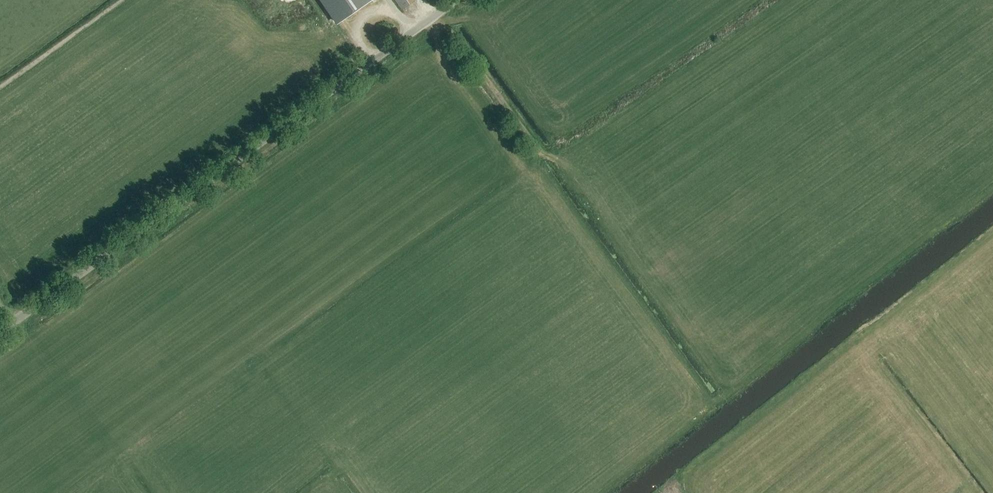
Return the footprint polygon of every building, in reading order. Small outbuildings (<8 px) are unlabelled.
[(337,25),(373,0),(319,0),(337,25)] [(414,1),(414,0),(394,0),(402,10),(414,1)]
